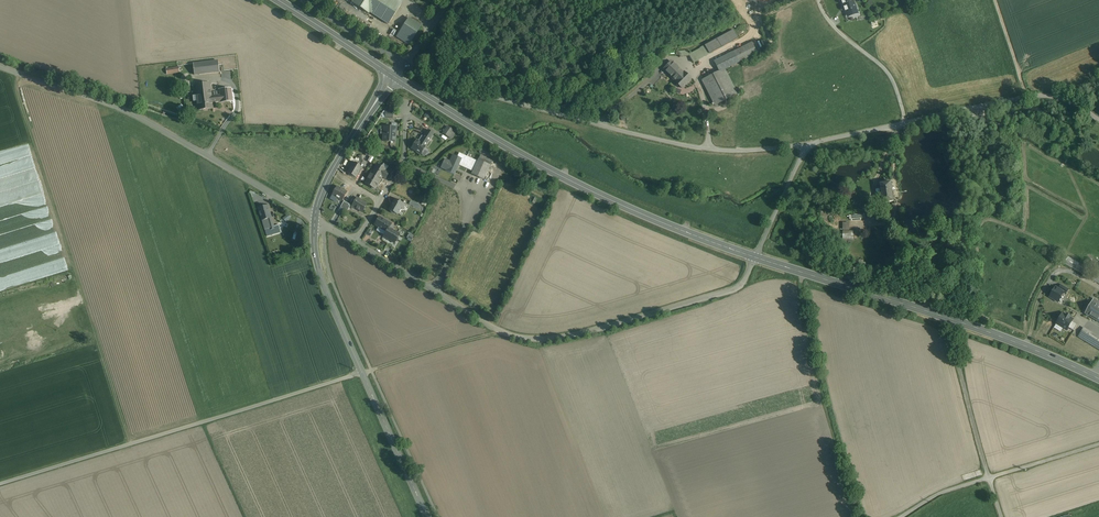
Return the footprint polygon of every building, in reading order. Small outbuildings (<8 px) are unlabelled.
[(353,1),(352,3),(353,3),(356,5),(356,6),(357,6),(360,8),(361,9),(361,8),(364,10),(364,11),(365,11),(368,13),(369,14),(370,12),(370,13),(370,12),(374,15),(375,15),(379,18),(384,21),(383,21),(384,21),(388,24),(389,24),(389,23),(391,19),(392,19),(395,14),(398,9),(401,5),(401,4),(397,1),(396,1),(395,0),(351,0),(353,1)] [(845,7),(844,7),(846,12),(846,11),(848,17),(858,14),(855,4),(854,4),(846,7),(845,7)] [(415,22),(410,18),(409,18),(409,19),(401,31),(400,32),(397,36),(397,37),(403,41),(402,41),(403,41),(409,45),(421,26),(421,27),(421,26),(415,22),(416,22),(415,22)] [(733,30),(698,49),(699,50),(703,58),(738,38),(733,30)] [(752,43),(714,62),(719,72),(724,69),(757,53),(752,43)] [(699,50),(689,55),(693,63),(703,58),(699,50)] [(193,64),(194,75),(220,72),(218,61),(193,64)] [(683,74),(671,62),(664,69),(676,81),(675,82),(682,88),(691,79),(684,73),(683,74)] [(719,72),(702,81),(715,106),(727,100),(737,95),(724,69),(719,72)] [(196,84),(197,93),(211,91),(210,82),(196,84)] [(219,89),(220,94),(220,101),(221,102),(233,101),(231,88),(219,89)] [(211,91),(197,93),(199,110),(213,108),(212,102),(211,95),(211,91)] [(220,94),(211,95),(212,102),(220,101),(220,94)] [(396,127),(384,127),(383,141),(395,142),(396,127)] [(455,132),(448,127),(443,133),(451,138),(455,132)] [(426,134),(420,143),(426,146),(431,138),(426,134)] [(420,143),(417,140),(411,148),(421,154),(426,146),(420,143)] [(492,152),(482,147),(479,152),(485,155),(490,157),(492,152)] [(477,161),(461,153),(459,153),(457,157),(461,159),(465,161),(462,166),(472,171),(477,161)] [(948,154),(946,155),(943,156),(946,165),(951,164),(948,154)] [(453,155),(450,162),(445,160),(441,168),(446,170),(446,171),(454,175),(459,165),(461,159),(457,157),(453,155)] [(482,161),(478,159),(477,161),(472,171),(470,174),(476,177),(483,181),(493,159),(490,157),(485,155),(482,161)] [(362,167),(354,162),(348,173),(356,178),(359,173),(358,173),(361,167),(362,168),(362,167)] [(373,171),(373,172),(374,172),(373,175),(370,180),(378,184),(382,177),(384,178),(385,176),(386,177),(389,173),(386,171),(386,170),(377,165),(373,171)] [(378,184),(370,180),(373,175),(371,174),(370,174),(365,183),(375,189),(378,184)] [(891,182),(886,183),(885,181),(882,182),(882,183),(880,184),(882,194),(883,202),(884,203),(894,201),(891,182)] [(347,192),(337,187),(338,186),(337,186),(332,196),(333,195),(338,198),(338,199),(342,201),(347,192)] [(362,202),(357,199),(357,198),(352,206),(362,212),(367,204),(363,201),(362,202)] [(403,204),(395,199),(392,205),(389,210),(397,215),(403,204)] [(268,206),(258,208),(262,221),(271,218),(268,206)] [(391,224),(379,217),(380,217),(379,217),(375,224),(387,232),(385,235),(391,239),(395,231),(392,229),(394,226),(391,224)] [(271,218),(262,221),(265,230),(270,228),(269,224),(272,223),(271,218)] [(399,229),(392,240),(396,242),(403,231),(399,229)] [(1069,256),(1064,264),(1098,284),(1098,273),(1069,256)] [(1078,283),(1074,290),(1086,296),(1090,287),(1082,283),(1081,284),(1078,283)] [(1069,290),(1061,285),(1059,289),(1064,292),(1066,294),(1069,290)] [(1059,289),(1056,287),(1050,297),(1058,302),(1059,301),(1060,302),(1062,299),(1061,298),(1064,292),(1059,289)] [(1093,301),(1085,313),(1093,318),(1094,318),(1098,309),(1098,305),(1093,301)] [(1066,316),(1063,313),(1057,324),(1067,330),(1073,320),(1069,317),(1070,317),(1067,315),(1066,316)] [(1083,328),(1078,336),(1098,349),(1098,337),(1083,328)]
